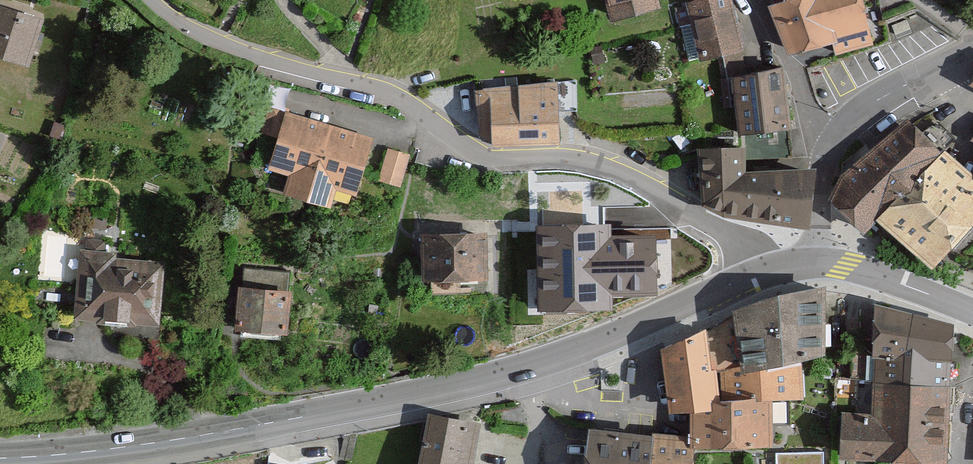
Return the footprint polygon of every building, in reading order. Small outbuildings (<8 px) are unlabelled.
[(595,20),(647,8),(645,0),(591,0),(595,20)] [(671,2),(683,62),(731,52),(720,0),(678,0),(671,2)] [(754,6),(771,56),(821,39),(826,55),(863,43),(848,0),(773,0),(754,6)] [(0,16),(0,69),(34,79),(48,30),(0,16)] [(780,68),(715,75),(722,137),(786,130),(780,68)] [(964,85),(972,91),(972,70),(964,85)] [(556,81),(475,91),(481,138),(492,146),(560,145),(556,81)] [(845,175),(837,196),(868,228),(877,220),(933,264),(972,214),(972,184),(907,123),(845,175)] [(379,148),(290,125),(275,183),(296,189),(291,209),(338,221),(342,204),(363,209),(379,148)] [(739,150),(701,150),(705,204),(729,216),(805,226),(813,171),(745,176),(739,150)] [(413,164),(390,158),(382,193),(405,198),(413,164)] [(609,225),(535,227),(537,313),(613,311),(613,297),(657,296),(656,237),(610,238),(609,225)] [(478,232),(402,231),(402,280),(478,281),(478,232)] [(115,254),(81,253),(77,318),(156,322),(159,264),(115,261),(115,254)] [(706,330),(662,349),(670,412),(691,411),(694,440),(772,445),(771,400),(803,397),(803,361),(824,355),(823,296),(734,315),(740,366),(719,371),(708,369),(706,330)] [(300,306),(246,306),(246,353),(300,352),(300,306)] [(948,325),(860,308),(852,348),(940,366),(948,325)] [(865,357),(860,411),(829,408),(825,457),(920,463),(932,463),(940,366),(865,357)] [(431,419),(423,463),(470,463),(477,427),(431,419)] [(590,429),(586,463),(648,463),(651,436),(590,429)] [(651,436),(648,463),(692,463),(694,440),(651,436)]
